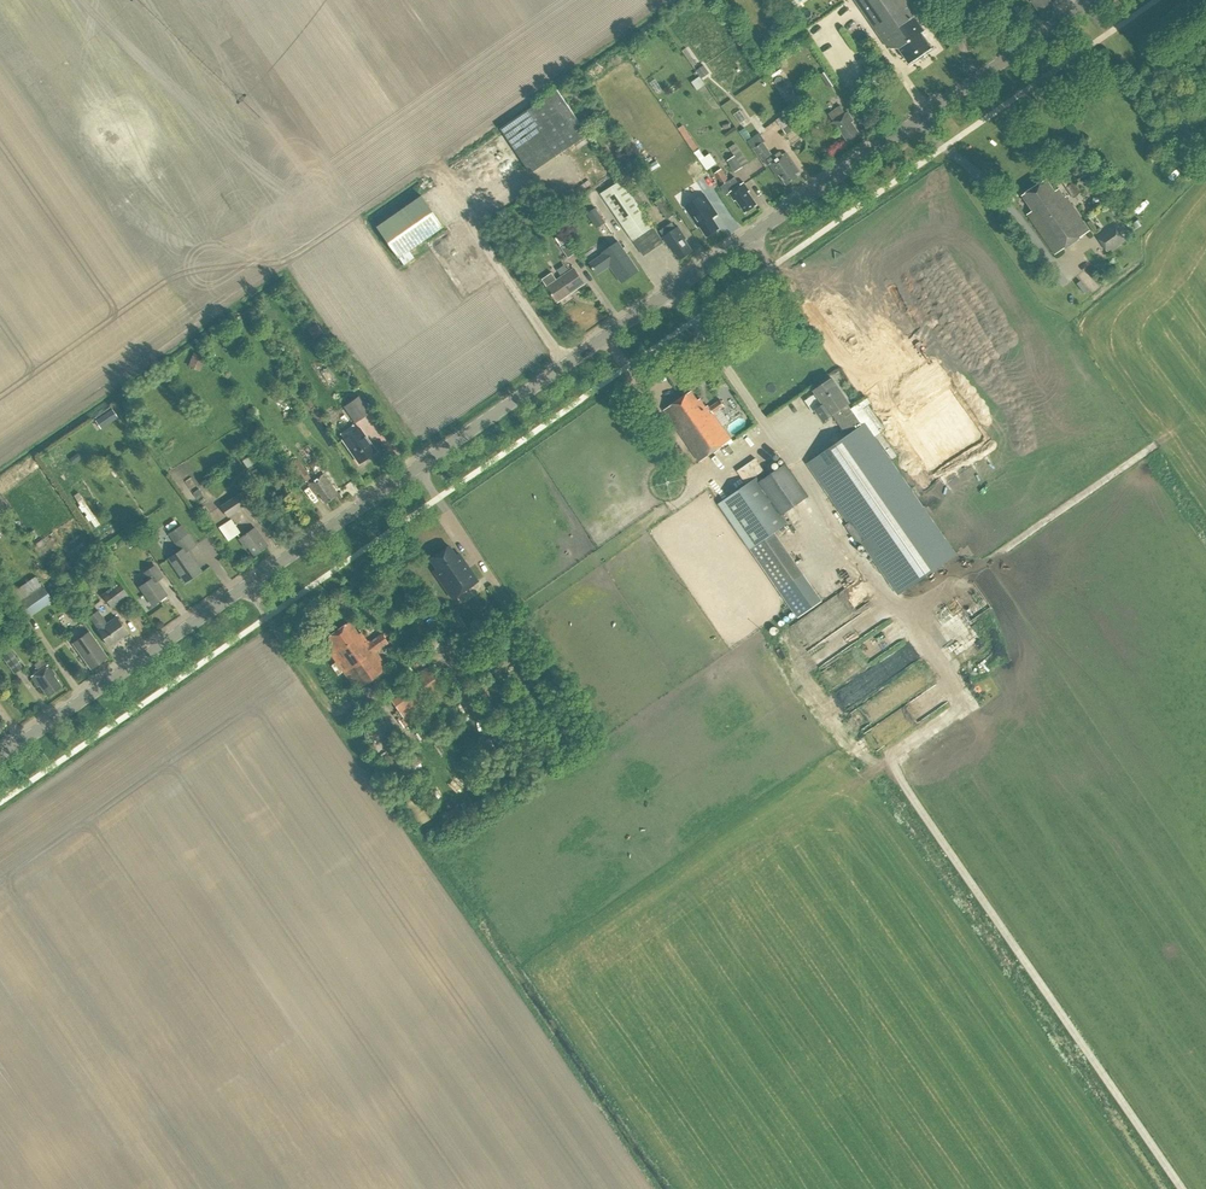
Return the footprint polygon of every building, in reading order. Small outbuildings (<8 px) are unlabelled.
[(889,48),(899,48),(910,64),(918,58),(925,54),(933,48),(922,33),(925,31),(915,16),(917,15),(912,7),(914,6),(910,0),(855,0),(889,48)] [(1039,11),(1051,2),(1050,0),(1032,0),(1039,11)] [(696,70),(702,78),(710,73),(704,65),(702,66),(688,46),(684,49),(697,69),(696,70)] [(813,64),(830,89),(837,84),(823,62),(822,63),(819,59),(813,64)] [(690,80),(696,89),(704,83),(698,75),(690,80)] [(558,89),(501,128),(531,173),(588,134),(558,89)] [(832,122),(840,134),(842,133),(848,142),(860,134),(852,122),(854,121),(848,111),(846,113),(841,106),(829,114),(834,121),(832,122)] [(776,121),(786,136),(792,133),(798,134),(799,136),(802,134),(788,113),(776,121)] [(677,127),(691,148),(696,145),(682,124),(677,127)] [(772,154),(763,142),(764,141),(759,133),(751,138),(746,131),(744,132),(742,129),(740,131),(742,134),(741,134),(746,142),(747,141),(753,150),(755,148),(763,160),(772,154)] [(707,174),(699,163),(686,142),(674,150),(687,171),(695,182),(707,174)] [(778,177),(780,175),(786,185),(799,177),(797,174),(800,171),(786,152),(769,164),(778,177)] [(736,155),(728,161),(735,172),(743,166),(736,155)] [(656,161),(649,165),(653,171),(660,166),(656,161)] [(737,200),(746,213),(758,205),(748,192),(750,191),(744,182),(740,185),(734,177),(720,186),(726,195),(730,193),(735,201),(737,200)] [(1028,214),(1062,263),(1096,240),(1066,196),(1065,197),(1059,188),(1055,190),(1046,178),(1022,195),(1033,210),(1028,214)] [(601,193),(642,252),(662,239),(622,180),(621,181),(602,193),(601,193)] [(1065,188),(1073,198),(1081,193),(1074,182),(1065,188)] [(705,194),(685,207),(698,227),(700,226),(707,236),(719,228),(712,217),(718,214),(705,194)] [(421,195),(376,227),(398,258),(399,257),(409,250),(443,226),(421,195)] [(538,202),(534,196),(530,199),(533,205),(538,202)] [(656,202),(669,219),(676,214),(664,197),(656,202)] [(596,208),(588,214),(597,228),(606,222),(596,208)] [(1106,252),(1108,254),(1126,242),(1124,240),(1125,240),(1117,228),(1117,229),(1114,224),(1096,237),(1099,240),(1098,241),(1106,252)] [(678,227),(664,237),(671,248),(673,247),(681,258),(692,250),(684,239),(686,238),(678,227)] [(561,245),(567,241),(562,234),(556,238),(561,245)] [(560,246),(569,257),(570,258),(576,253),(568,240),(567,241),(561,245),(560,246)] [(590,263),(597,273),(611,263),(623,281),(639,271),(626,252),(625,254),(622,250),(624,249),(619,241),(604,254),(603,252),(590,263)] [(409,250),(399,257),(403,264),(413,257),(409,250)] [(546,277),(551,284),(548,287),(558,302),(571,293),(571,292),(576,288),(576,289),(585,283),(575,268),(557,280),(552,273),(546,277)] [(309,329),(315,338),(323,332),(317,323),(309,329)] [(729,335),(723,339),(728,345),(734,341),(729,335)] [(191,352),(186,365),(198,369),(202,357),(191,352)] [(924,469),(974,434),(926,365),(876,399),(924,469)] [(889,461),(864,424),(862,425),(851,408),(848,403),(849,402),(832,378),(827,381),(825,381),(821,384),(820,386),(815,390),(825,404),(817,409),(824,420),(833,413),(848,434),(809,462),(850,521),(845,524),(859,544),(863,541),(900,593),(955,555),(889,461)] [(708,405),(706,406),(700,398),(698,400),(691,390),(664,409),(700,461),(731,439),(714,413),(725,406),(721,400),(710,407),(708,405)] [(359,411),(363,418),(371,412),(360,396),(351,402),(358,411),(359,411)] [(96,420),(101,428),(118,417),(112,408),(96,420)] [(367,439),(359,427),(342,439),(359,463),(376,451),(369,442),(367,444),(364,441),(367,439)] [(241,459),(246,467),(257,460),(251,452),(241,459)] [(299,459),(289,465),(302,484),(311,477),(299,459)] [(760,480),(759,481),(782,515),(784,514),(809,496),(785,463),(760,480)] [(323,473),(308,484),(315,494),(318,492),(326,503),(335,497),(333,494),(336,492),(323,473)] [(758,477),(720,503),(751,548),(789,522),(784,514),(782,515),(759,481),(760,480),(758,477)] [(100,524),(72,484),(67,488),(72,495),(71,496),(75,502),(76,501),(79,505),(78,506),(82,512),(84,511),(86,515),(84,516),(88,521),(90,520),(95,527),(100,524)] [(221,505),(229,516),(244,506),(237,495),(221,505)] [(222,525),(231,538),(240,532),(231,519),(222,525)] [(168,558),(185,582),(201,571),(187,551),(195,545),(181,525),(169,533),(180,550),(168,558)] [(248,546),(254,554),(265,547),(262,543),(265,542),(255,527),(239,538),(246,548),(248,546)] [(433,571),(452,598),(477,580),(459,553),(455,556),(448,546),(429,559),(436,568),(433,571)] [(149,579),(139,586),(152,605),(167,595),(157,581),(163,577),(154,565),(144,572),(149,579)] [(36,572),(7,592),(25,619),(54,600),(36,572)] [(103,594),(112,607),(129,595),(119,582),(103,594)] [(89,616),(99,629),(98,630),(109,646),(127,633),(116,617),(107,624),(98,610),(89,616)] [(468,630),(454,611),(448,615),(462,635),(468,630)] [(786,628),(800,648),(823,631),(809,611),(786,628)] [(389,666),(387,663),(385,664),(374,649),(386,641),(382,634),(370,643),(368,640),(367,641),(360,632),(358,634),(349,621),(321,640),(356,690),(376,676),(389,666)] [(73,642),(91,668),(107,657),(88,631),(73,642)] [(435,639),(442,649),(451,643),(444,633),(435,639)] [(3,656),(15,673),(23,666),(11,649),(3,656)] [(40,685),(47,696),(62,686),(54,675),(55,674),(48,664),(43,658),(34,664),(39,671),(31,676),(38,686),(40,685)] [(387,695),(402,717),(444,687),(429,665),(387,695)] [(852,717),(863,729),(893,701),(885,692),(876,701),(873,698),(852,717)] [(414,749),(401,758),(409,770),(422,761),(414,749)] [(390,754),(381,759),(387,769),(396,763),(390,754)]
